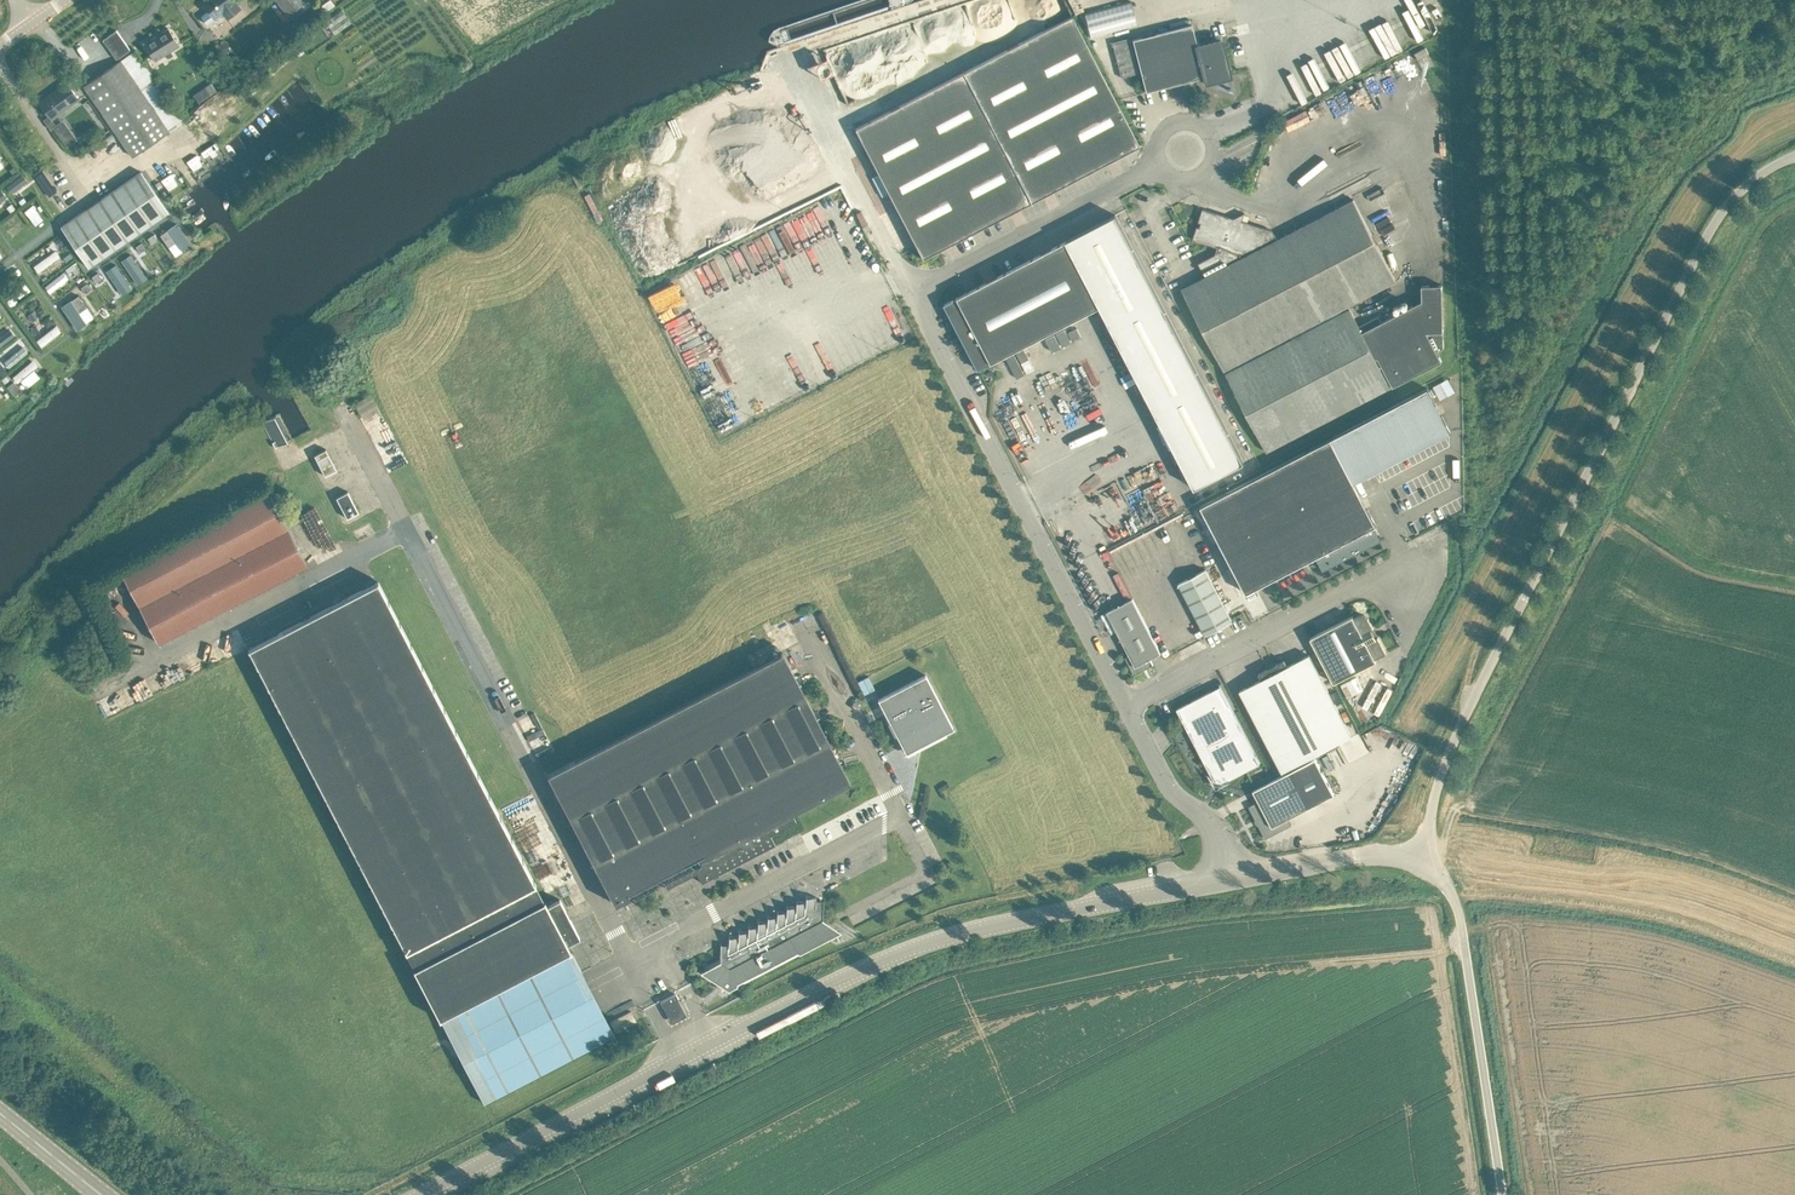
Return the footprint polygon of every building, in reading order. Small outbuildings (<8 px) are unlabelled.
[(207,25),(215,19),(222,13),(227,18),(241,8),(235,0),(208,0),(203,4),(209,11),(201,17),(207,25)] [(314,0),(285,0),(298,14),(314,0)] [(1136,147),(1139,146),(1072,17),(965,71),(1033,201),(1136,147)] [(1231,89),(1228,77),(1230,76),(1220,40),(1197,46),(1191,24),(1132,39),(1145,92),(1204,76),(1205,82),(1207,82),(1207,83),(1231,89)] [(169,28),(144,42),(154,60),(179,46),(169,28)] [(116,59),(130,49),(117,30),(103,40),(116,59)] [(219,55),(231,51),(228,41),(216,45),(219,55)] [(1415,53),(1418,59),(1429,53),(1426,47),(1415,53)] [(120,61),(84,85),(91,95),(132,156),(168,131),(120,61)] [(1380,82),(1390,79),(1387,69),(1376,72),(1380,82)] [(922,258),(1032,201),(964,71),(855,128),(922,258)] [(51,119),(79,99),(66,82),(39,102),(51,119)] [(55,159),(45,166),(58,185),(68,178),(55,159)] [(134,236),(169,212),(141,171),(61,226),(89,267),(90,266),(101,259),(121,245),(134,236)] [(43,172),(40,174),(47,184),(43,186),(50,196),(57,192),(43,172)] [(1403,179),(1391,185),(1393,190),(1405,184),(1403,179)] [(24,180),(18,186),(25,191),(30,185),(24,180)] [(15,202),(24,194),(15,184),(6,192),(15,202)] [(598,187),(592,190),(599,206),(605,204),(598,187)] [(26,202),(32,212),(43,206),(37,196),(26,202)] [(1396,281),(1359,209),(1353,199),(1277,238),(1274,233),(1272,232),(1272,230),(1242,221),(1245,213),(1244,213),(1242,217),(1235,221),(1234,218),(1233,218),(1202,208),(1202,209),(1203,210),(1200,221),(1199,221),(1198,221),(1201,222),(1199,227),(1197,226),(1197,227),(1198,227),(1194,238),(1193,238),(1193,239),(1217,246),(1215,254),(1199,263),(1205,275),(1182,288),(1266,451),(1443,360),(1427,330),(1443,330),(1443,282),(1423,282),(1423,298),(1361,330),(1349,306),(1396,281)] [(1407,219),(1420,215),(1418,211),(1406,214),(1407,219)] [(962,346),(966,346),(978,369),(1101,306),(1195,487),(1244,462),(1116,215),(956,298),(954,297),(953,299),(944,304),(962,338),(962,346)] [(862,227),(865,233),(870,230),(868,224),(862,227)] [(177,225),(170,230),(186,254),(193,248),(177,225)] [(739,248),(725,254),(731,268),(745,262),(739,248)] [(60,259),(55,253),(35,267),(40,274),(60,259)] [(131,257),(123,262),(139,285),(147,280),(131,257)] [(115,267),(107,272),(124,295),(131,290),(115,267)] [(68,281),(63,275),(47,286),(51,293),(68,281)] [(81,283),(70,291),(82,307),(92,299),(81,283)] [(12,291),(4,296),(20,319),(28,314),(12,291)] [(70,303),(62,308),(78,332),(86,326),(70,303)] [(0,320),(0,333),(10,326),(4,317),(0,320)] [(37,326),(29,331),(45,354),(53,349),(37,326)] [(11,332),(0,340),(0,350),(15,338),(11,332)] [(29,354),(24,348),(4,363),(9,369),(29,354)] [(38,369),(34,362),(14,377),(19,383),(38,369)] [(300,372),(307,387),(313,383),(306,369),(300,372)] [(741,373),(732,376),(733,382),(743,379),(741,373)] [(8,383),(4,376),(0,378),(0,388),(8,383)] [(726,380),(716,384),(719,390),(729,386),(726,380)] [(14,382),(8,387),(16,396),(22,391),(14,382)] [(1331,438),(1201,506),(1246,593),(1316,556),(1323,569),(1377,541),(1371,528),(1376,525),(1354,482),(1450,432),(1428,388),(1331,438)] [(374,423),(378,433),(395,427),(392,417),(374,423)] [(398,428),(381,433),(392,466),(409,460),(398,428)] [(314,455),(325,476),(336,469),(326,449),(314,455)] [(1071,493),(1076,501),(1094,490),(1089,482),(1071,493)] [(269,490),(258,496),(119,567),(158,642),(283,578),(297,570),(304,559),(269,490)] [(336,497),(347,518),(359,512),(348,491),(336,497)] [(1134,529),(1144,525),(1142,519),(1132,523),(1134,529)] [(1232,621),(1226,610),(1205,569),(1179,583),(1206,635),(1232,621)] [(1134,577),(1128,580),(1132,591),(1138,589),(1134,577)] [(378,581),(332,605),(248,648),(414,966),(413,967),(440,1018),(479,1092),(484,1103),(615,1035),(571,950),(568,944),(580,937),(560,899),(548,905),(544,898),(378,581)] [(1133,598),(1118,606),(1107,611),(1130,655),(1125,657),(1134,674),(1153,664),(1150,658),(1161,653),(1133,598)] [(1361,614),(1360,615),(1360,614),(1354,617),(1353,615),(1310,637),(1334,683),(1376,660),(1375,658),(1386,652),(1378,636),(1376,637),(1372,629),(1373,628),(1368,617),(1367,617),(1367,616),(1366,615),(1365,615),(1364,614),(1363,614),(1362,614),(1361,614)] [(803,638),(795,643),(803,656),(811,651),(803,638)] [(783,650),(559,769),(548,774),(615,903),(662,878),(667,888),(696,873),(701,882),(775,844),(770,835),(796,821),(791,811),(849,781),(844,770),(841,765),(783,650)] [(1352,736),(1315,665),(1309,654),(1287,665),(1285,660),(1258,673),(1261,679),(1240,690),(1282,772),(1352,736)] [(953,728),(925,675),(878,699),(906,752),(953,728)] [(1177,708),(1188,730),(1214,780),(1223,782),(1260,763),(1220,686),(1177,708)] [(556,746),(547,750),(536,756),(541,766),(561,756),(556,746)] [(1290,771),(1309,807),(1334,794),(1315,757),(1290,771)] [(1288,818),(1309,807),(1290,771),(1264,784),(1253,790),(1259,800),(1249,806),(1265,838),(1291,825),(1288,818)] [(1281,832),(1283,836),(1294,831),(1292,827),(1281,832)] [(706,905),(709,911),(738,900),(735,893),(706,905)] [(841,932),(823,920),(823,900),(815,900),(816,896),(806,896),(729,936),(728,944),(721,944),(720,962),(701,972),(728,990),(736,986),(737,983),(797,952),(799,953),(841,932)] [(859,910),(864,919),(877,913),(872,904),(859,910)] [(666,1005),(671,1014),(680,1010),(675,1000),(679,998),(676,993),(660,1001),(662,1007),(666,1005)] [(517,1164),(533,1157),(530,1151),(514,1158),(517,1164)]
